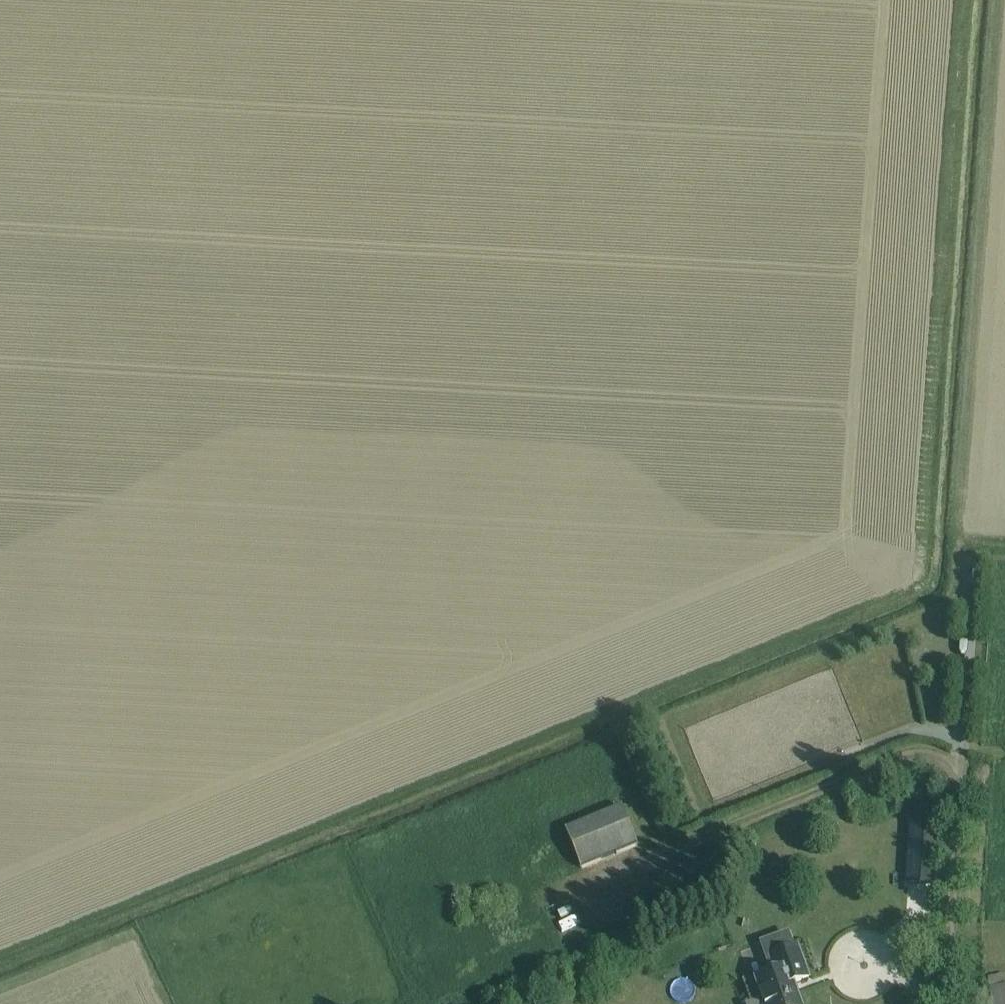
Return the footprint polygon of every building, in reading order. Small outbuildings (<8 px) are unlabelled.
[(565,831),(581,868),(637,846),(621,808),(565,831)] [(908,882),(932,884),(937,823),(912,821),(908,882)] [(808,979),(797,948),(795,948),(788,931),(759,942),(771,974),(757,979),(762,993),(760,994),(762,999),(747,1003),(798,1003),(791,985),(808,979)] [(991,1003),(1004,1003),(1004,974),(988,976),(989,987),(989,986),(991,1003)]
